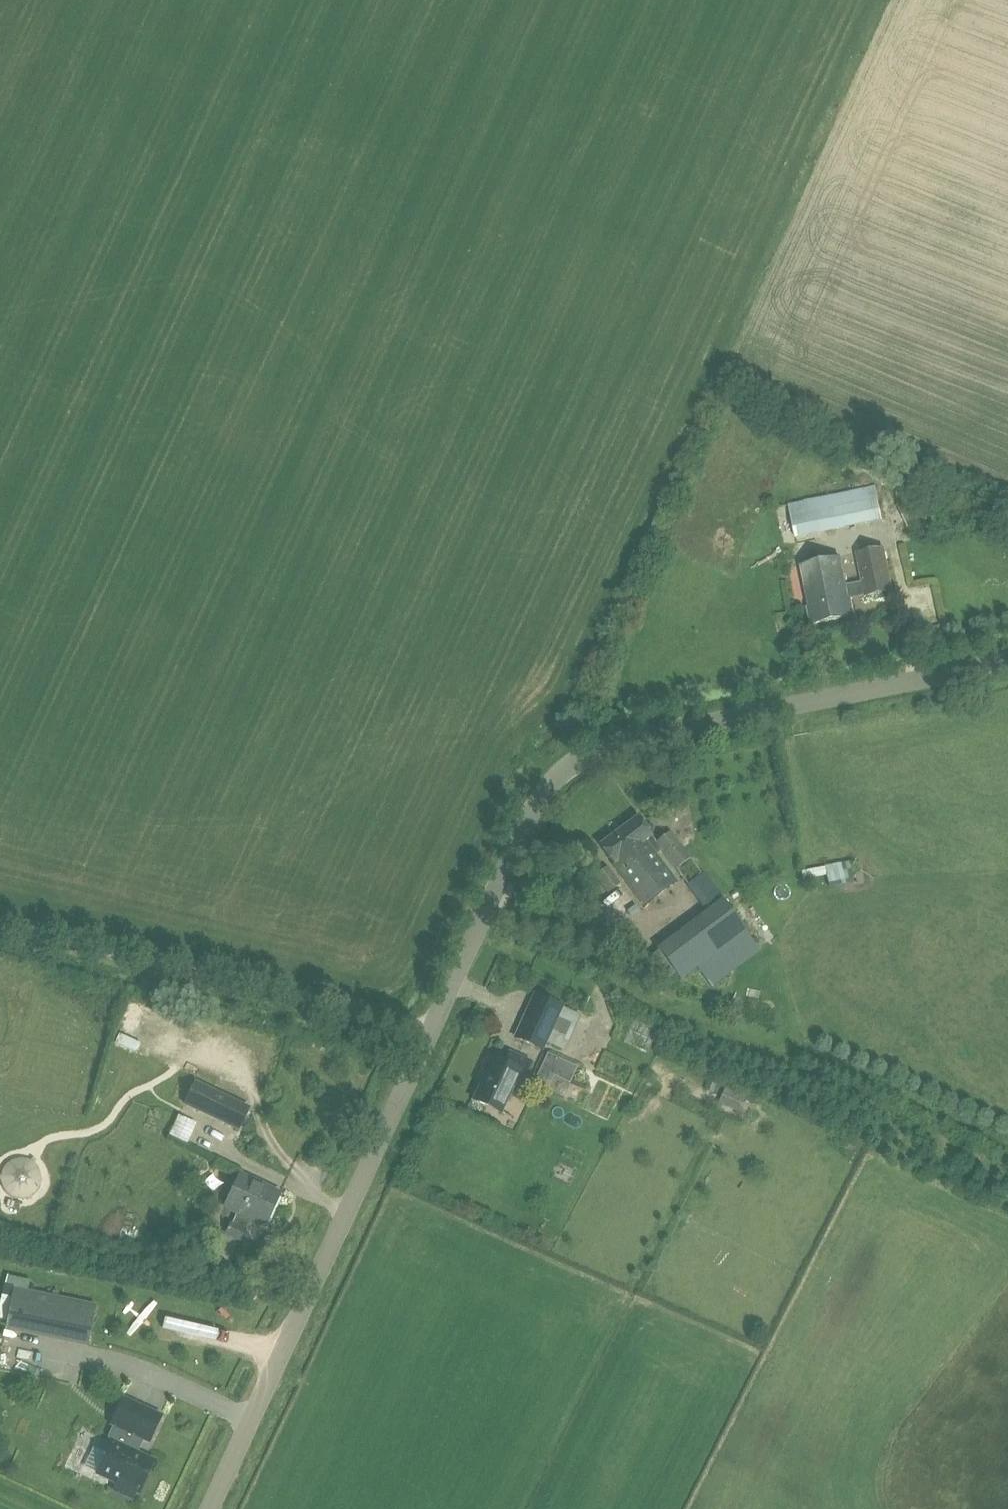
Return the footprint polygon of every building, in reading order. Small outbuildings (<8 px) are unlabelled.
[(875,485),(788,504),(796,538),(882,519),(875,485)] [(845,585),(840,557),(801,565),(810,606),(807,607),(810,624),(854,615),(850,598),(892,589),(884,547),(857,553),(863,581),(845,585)] [(909,600),(929,597),(925,574),(906,577),(909,600)] [(638,816),(600,844),(613,861),(620,872),(644,904),(675,881),(655,855),(661,850),(675,870),(676,869),(690,887),(704,877),(669,830),(656,840),(638,816)] [(849,861),(825,865),(829,887),(854,883),(849,861)] [(607,893),(621,883),(615,875),(607,865),(594,876),(607,893)] [(690,887),(706,909),(721,898),(722,897),(706,875),(704,877),(690,887)] [(722,897),(721,898),(706,909),(655,948),(680,980),(697,967),(711,988),(760,950),(722,897)] [(513,1038),(542,1051),(563,1005),(534,992),(513,1038)] [(541,1067),(555,1074),(563,1058),(548,1051),(541,1067)] [(510,1053),(505,1062),(489,1055),(481,1072),(485,1074),(474,1100),(501,1112),(519,1070),(525,1073),(530,1062),(510,1053)] [(716,1082),(710,1079),(705,1090),(711,1092),(716,1082)] [(184,1107),(237,1132),(249,1107),(196,1081),(184,1107)] [(719,1103),(739,1111),(745,1098),(725,1089),(719,1103)] [(232,1223),(245,1230),(250,1219),(264,1225),(279,1194),(240,1174),(225,1206),(237,1212),(232,1223)] [(240,1241),(245,1230),(232,1223),(229,1222),(225,1233),(224,1233),(240,1241)] [(95,1305),(69,1299),(14,1288),(6,1325),(61,1337),(87,1342),(95,1305)] [(157,1289),(129,1321),(137,1328),(165,1297),(157,1289)] [(114,1490),(132,1498),(135,1491),(139,1493),(154,1461),(136,1453),(143,1438),(149,1441),(161,1416),(123,1398),(111,1424),(114,1425),(109,1437),(111,1442),(96,1473),(117,1483),(114,1490)]
